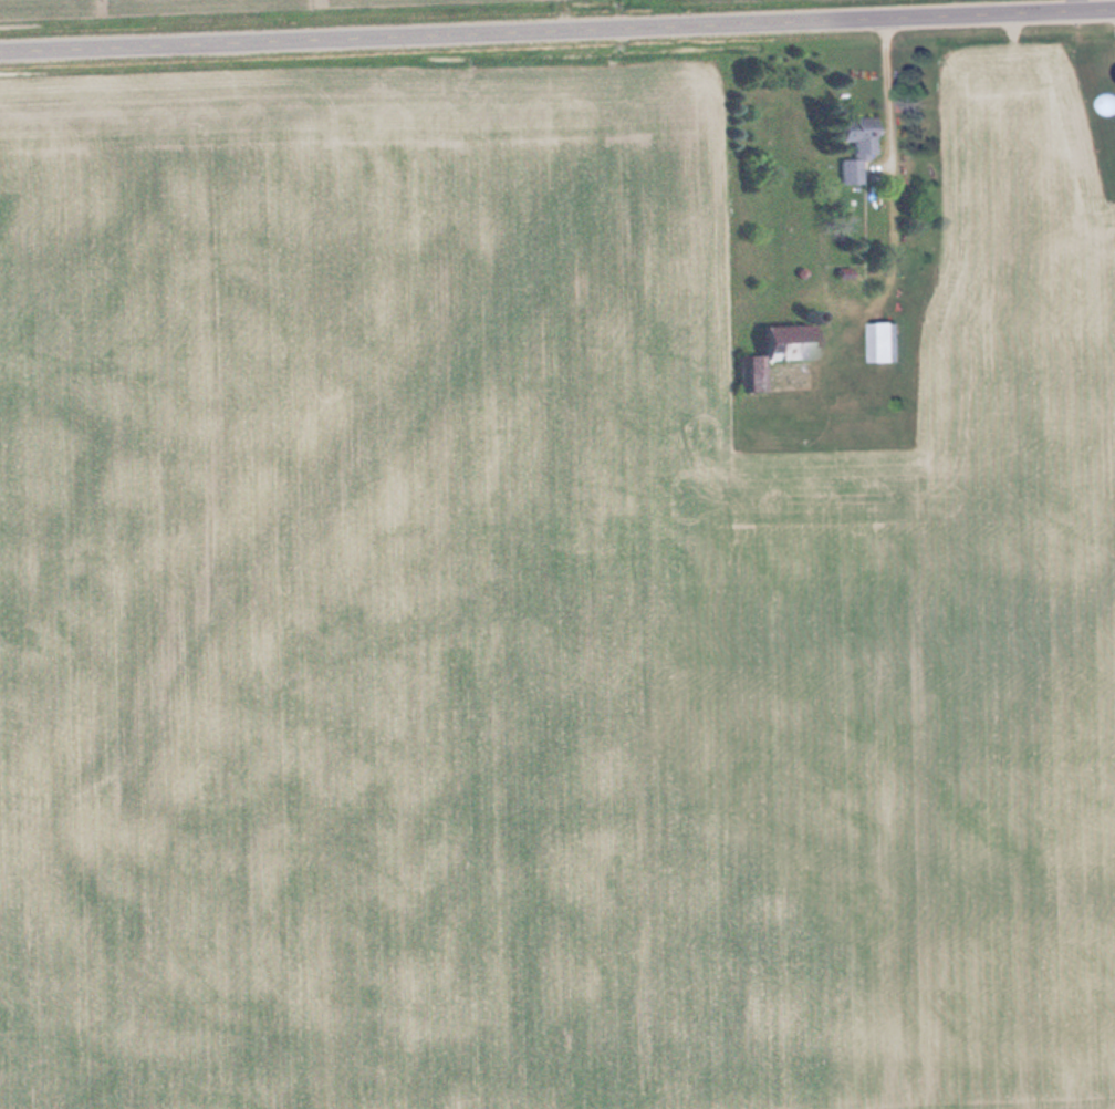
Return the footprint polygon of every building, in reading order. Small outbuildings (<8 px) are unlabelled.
[(865,183),(865,155),(881,155),(881,116),(845,116),(845,139),(857,139),(857,158),(843,158),(844,183),(865,183)] [(907,362),(907,322),(880,322),(881,362),(907,362)] [(822,325),(776,325),(776,359),(822,359),(822,325)]
